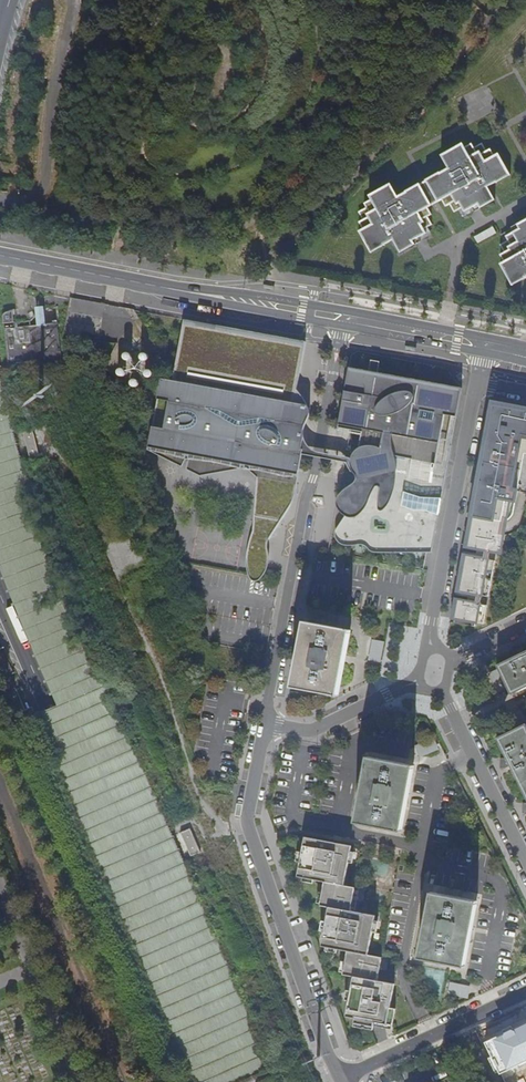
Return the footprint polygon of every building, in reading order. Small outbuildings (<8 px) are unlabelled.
[(360,233),(368,248),(382,240),(384,245),(392,240),(397,238),(404,251),(415,245),(412,241),(425,234),(423,230),(419,222),(427,217),(432,214),(428,207),(431,206),(437,202),(438,201),(441,200),(445,207),(449,205),(458,200),(462,207),(465,212),(478,205),(480,208),(490,202),(482,189),(487,187),(491,185),(495,182),(493,178),(507,170),(498,154),(494,157),(490,150),(486,152),(481,144),(473,148),(471,145),(464,149),(461,145),(445,154),(452,167),(448,169),(440,174),(442,177),(428,185),(425,180),(419,184),(422,189),(409,196),(407,193),(398,198),(393,200),(385,187),(369,197),(371,201),(364,205),(367,209),(359,213),(363,221),(360,224),(363,231),(360,233)] [(440,156),(448,169),(452,167),(445,154),(440,156)] [(493,178),(495,182),(496,183),(510,175),(507,170),(493,178)] [(442,177),(440,174),(439,173),(425,180),(428,185),(442,177)] [(406,191),(407,193),(409,196),(422,189),(419,184),(406,191)] [(393,200),(398,198),(390,185),(385,187),(393,200)] [(482,189),(490,202),(494,200),(487,187),(482,189)] [(457,210),(462,207),(458,200),(449,205),(453,213),(457,210)] [(419,222),(423,230),(428,227),(432,225),(427,217),(419,222)] [(508,280),(522,273),(525,277),(525,276),(525,220),(518,225),(520,229),(506,236),(508,240),(512,249),(504,253),(500,255),(503,262),(500,264),(508,280)] [(400,254),(404,251),(397,238),(392,240),(400,254)] [(382,240),(368,248),(371,254),(385,246),(384,245),(382,240)] [(499,245),(504,253),(512,249),(508,240),(504,243),(499,245)] [(522,273),(508,280),(511,285),(525,278),(525,277),(522,273)] [(5,311),(9,360),(31,359),(31,353),(61,351),(58,321),(47,322),(46,305),(37,306),(38,324),(15,326),(14,310),(5,311)] [(306,343),(183,320),(167,385),(159,383),(147,449),(181,466),(185,458),(188,459),(187,469),(200,476),(245,468),(257,476),(254,531),(250,542),(247,556),(247,567),(249,576),(253,579),(260,578),(267,569),(269,561),(269,554),(267,545),(268,539),(291,503),(295,493),(303,434),(306,422),(309,416),(309,409),(306,402),(298,388),(306,343)] [(131,359),(132,357),(131,354),(130,353),(128,352),(126,353),(124,354),(123,357),(124,359),(125,360),(128,361),(130,360),(131,359)] [(148,360),(149,358),(148,356),(147,354),(145,353),(143,354),(141,355),(141,358),(141,360),(143,361),(145,362),(147,361),(148,360)] [(459,390),(349,368),(337,432),(360,435),(358,447),(354,452),(351,457),(351,464),(352,471),(355,474),(356,478),(355,481),(345,489),(337,497),(336,502),(337,507),(339,512),(343,516),(341,521),(336,530),(334,534),(335,538),(338,543),(343,545),(348,546),(355,545),(361,544),(365,546),(367,549),(371,551),(376,553),(429,552),(459,390)] [(125,375),(125,373),(125,371),(123,369),(121,369),(119,369),(117,371),(117,373),(117,375),(119,377),(121,377),(123,377),(125,375)] [(153,376),(153,374),(153,372),(151,371),(149,370),(147,371),(145,372),(145,374),(145,376),(147,378),(149,378),(151,378),(153,376)] [(139,385),(140,383),(139,381),(138,380),(135,379),(133,379),(132,381),(131,383),(132,385),(133,387),(135,387),(137,387),(139,385)] [(490,401),(488,412),(482,447),(477,471),(473,496),(468,520),(462,555),(454,598),(450,618),(485,623),(498,552),(502,553),(505,535),(505,527),(505,521),(510,519),(514,514),(518,491),(525,454),(525,408),(490,401)] [(319,694),(337,697),(339,686),(344,661),(345,659),(350,632),(308,624),(303,623),(291,688),(307,692),(319,694)] [(510,696),(512,695),(525,689),(525,653),(496,667),(510,696)] [(484,713),(487,721),(501,715),(498,707),(484,713)] [(496,740),(505,758),(511,770),(525,801),(525,728),(525,726),(496,740)] [(366,758),(353,824),(399,832),(412,767),(366,758)] [(183,831),(191,854),(201,851),(192,827),(183,831)] [(354,847),(307,837),(299,877),(325,882),(320,905),(330,907),(323,946),(349,951),(344,974),(354,976),(346,1016),(356,1018),(354,1027),(373,1031),(375,1022),(388,1025),(396,985),(379,981),(383,958),(369,955),(377,917),(355,913),(360,889),(346,886),(354,847)] [(429,893),(416,958),(463,967),(475,902),(429,893)] [(469,997),(472,985),(452,981),(449,992),(469,997)] [(487,1041),(501,1070),(525,1058),(525,1023),(487,1041)]
